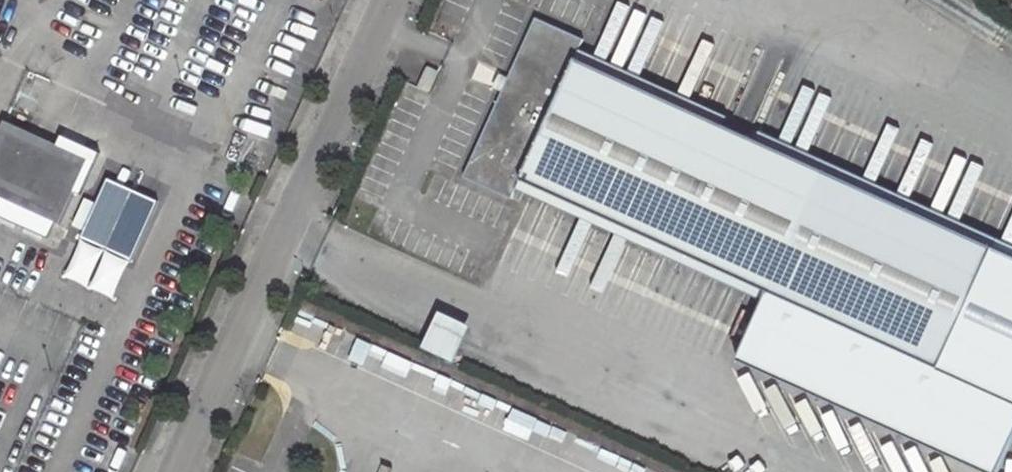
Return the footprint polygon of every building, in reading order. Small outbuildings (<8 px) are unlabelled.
[(732,353),(990,471),(994,471),(1011,432),(1011,247),(576,56),(585,37),(538,14),(466,173),(513,195),(521,177),(763,288),(732,353)] [(430,91),(439,71),(428,66),(419,86),(430,91)] [(54,152),(9,133),(0,153),(0,185),(32,199),(54,152)] [(58,211),(79,164),(54,152),(32,199),(58,211)] [(445,324),(436,344),(449,350),(458,330),(445,324)]
